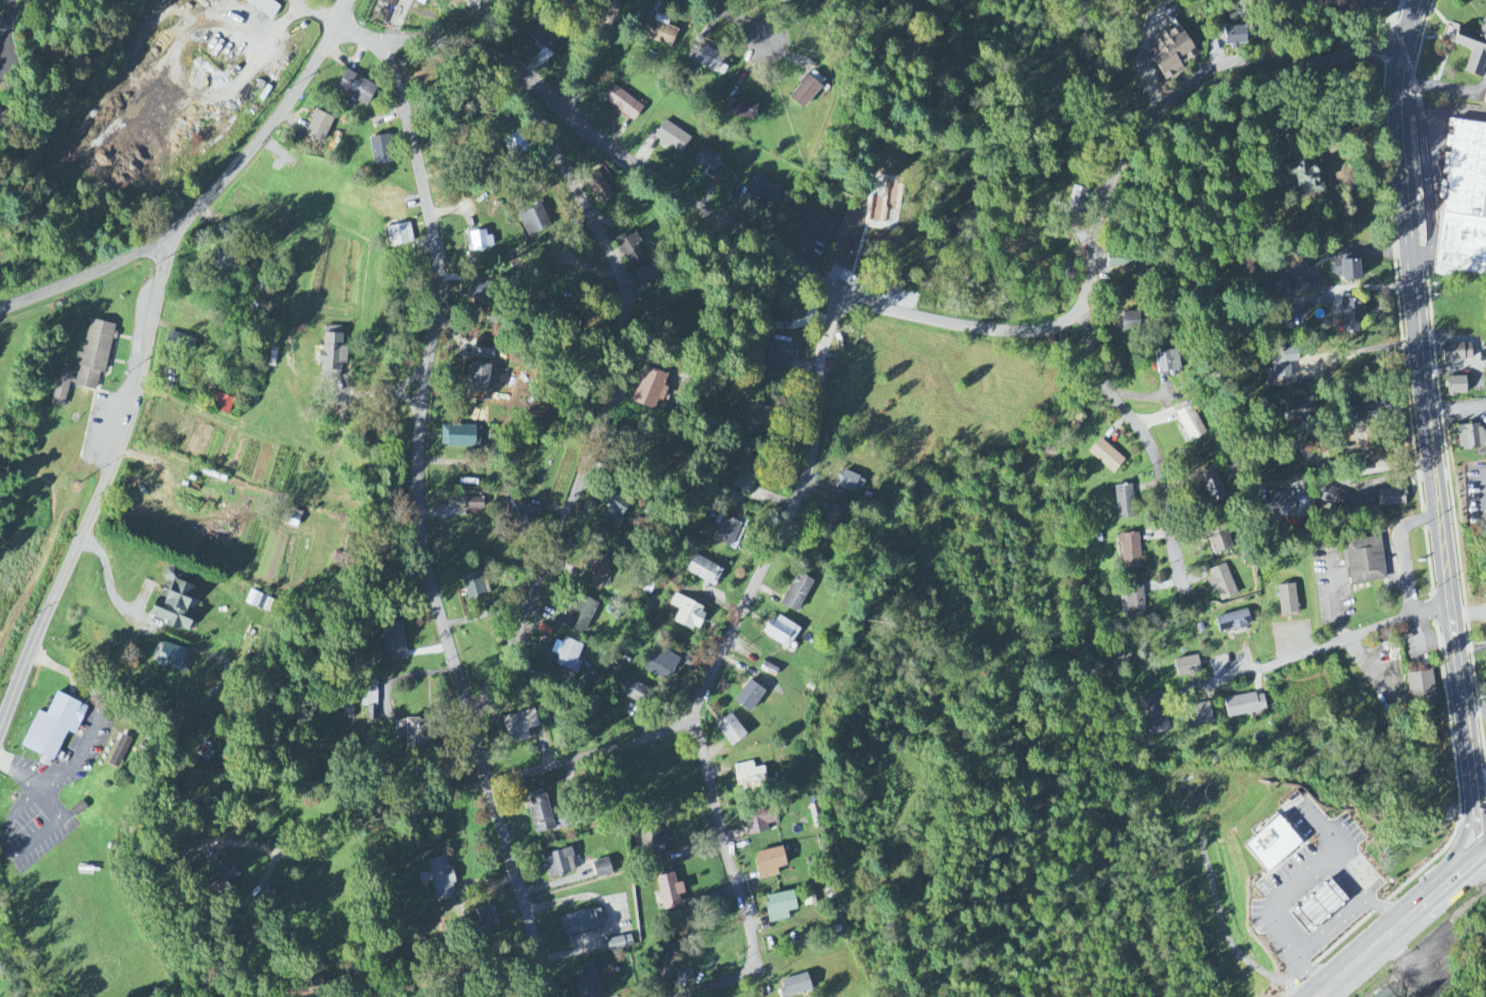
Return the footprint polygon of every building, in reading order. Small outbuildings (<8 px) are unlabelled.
[(270,0),(242,0),(272,20),(280,7),(270,0)] [(654,21),(645,19),(638,38),(671,48),(677,30),(667,27),(669,19),(656,15),(654,21)] [(551,54),(562,39),(535,18),(523,34),(551,54)] [(1456,29),(1452,46),(1471,51),(1464,75),(1483,80),(1485,68),(1485,22),(1482,21),(1478,35),(1456,29)] [(1162,83),(1185,71),(1181,65),(1196,58),(1179,25),(1158,36),(1161,43),(1146,50),(1162,83)] [(1246,45),(1245,28),(1224,29),(1225,49),(1239,48),(1239,45),(1246,45)] [(721,66),(725,57),(696,43),(687,60),(722,77),(727,69),(721,66)] [(367,107),(376,87),(344,72),(335,92),(367,107)] [(821,88),(807,77),(788,100),(803,111),(821,88)] [(635,121),(644,105),(610,87),(601,103),(635,121)] [(733,119),(756,120),(757,101),(734,100),(733,119)] [(304,138),(322,146),(333,120),(315,112),(304,138)] [(691,138),(664,122),(654,139),(681,155),(691,138)] [(1449,122),(1449,128),(1454,128),(1453,138),(1447,137),(1446,148),(1447,148),(1444,176),(1443,175),(1441,200),(1442,200),(1435,276),(1452,278),(1452,273),(1485,276),(1485,125),(1449,122)] [(369,139),(371,167),(392,165),(390,137),(369,139)] [(692,164),(714,176),(723,158),(702,146),(692,164)] [(1322,194),(1321,163),(1284,164),(1285,195),(1322,194)] [(607,185),(613,182),(605,167),(583,179),(598,207),(614,198),(607,185)] [(782,189),(758,179),(751,197),(774,207),(782,189)] [(1089,192),(1073,188),(1068,206),(1084,210),(1089,192)] [(529,240),(552,229),(541,205),(518,216),(529,240)] [(830,240),(839,223),(807,206),(798,223),(830,240)] [(387,229),(391,248),(414,244),(410,225),(387,229)] [(467,234),(470,252),(491,249),(489,232),(467,234)] [(645,262),(638,244),(640,243),(637,236),(618,243),(628,269),(645,262)] [(1331,260),(1331,276),(1338,276),(1338,281),(1359,280),(1358,259),(1331,260)] [(659,280),(653,265),(633,274),(639,288),(659,280)] [(563,288),(583,288),(582,279),(562,280),(563,288)] [(467,302),(485,302),(485,283),(468,283),(467,302)] [(1358,328),(1357,299),(1342,300),(1343,329),(1358,328)] [(1121,333),(1139,333),(1139,314),(1120,314),(1121,333)] [(116,326),(89,321),(83,356),(77,354),(74,368),(78,368),(75,388),(96,392),(99,375),(106,376),(114,333),(116,326)] [(344,328),(324,328),(324,350),(319,350),(319,381),(342,381),(342,367),(344,367),(344,328)] [(491,363),(492,341),(472,340),(472,366),(483,366),(484,363),(491,363)] [(797,346),(766,342),(762,368),(786,372),(788,359),(795,360),(797,346)] [(1470,343),(1442,346),(1444,363),(1472,360),(1470,343)] [(1297,362),(1296,349),(1270,350),(1271,379),(1290,378),(1290,362),(1297,362)] [(1179,353),(1156,354),(1157,373),(1180,372),(1179,353)] [(177,380),(181,367),(167,363),(163,375),(177,380)] [(488,368),(468,366),(465,393),(485,395),(488,368)] [(658,401),(662,403),(667,390),(663,388),(667,377),(645,368),(631,404),(653,412),(658,401)] [(50,406),(63,410),(73,374),(60,370),(50,406)] [(1466,394),(1466,378),(1447,378),(1447,394),(1466,394)] [(217,395),(211,410),(228,417),(234,401),(217,395)] [(1293,422),(1315,419),(1312,397),(1289,401),(1293,422)] [(751,431),(765,435),(771,409),(756,406),(751,431)] [(1175,414),(1189,444),(1207,435),(1193,406),(1175,414)] [(1459,450),(1484,449),(1483,425),(1458,426),(1459,450)] [(480,449),(480,428),(440,427),(440,448),(480,449)] [(1113,475),(1125,461),(1100,439),(1088,452),(1113,475)] [(1225,495),(1216,468),(1199,474),(1208,501),(1225,495)] [(865,480),(843,472),(837,486),(860,494),(865,480)] [(1135,519),(1134,486),(1115,486),(1116,520),(1135,519)] [(1340,509),(1346,493),(1326,486),(1320,502),(1340,509)] [(1376,491),(1379,509),(1406,505),(1404,487),(1376,491)] [(1267,523),(1316,518),(1314,496),(1294,498),(1293,493),(1277,494),(1278,500),(1265,501),(1267,523)] [(604,513),(616,519),(613,524),(618,527),(631,505),(614,496),(604,513)] [(484,510),(483,500),(464,500),(464,511),(484,510)] [(541,512),(512,501),(505,520),(534,532),(541,512)] [(740,523),(720,517),(712,542),(732,548),(740,523)] [(1207,531),(1214,555),(1233,549),(1227,525),(1207,531)] [(1141,571),(1140,535),(1121,535),(1122,571),(1141,571)] [(1349,585),(1386,581),(1382,539),(1345,543),(1349,585)] [(598,593),(614,565),(596,554),(580,582),(598,593)] [(686,574),(715,586),(723,569),(694,556),(686,574)] [(1206,571),(1213,594),(1218,593),(1220,601),(1236,597),(1228,565),(1206,571)] [(188,635),(194,613),(188,611),(197,582),(165,571),(150,618),(166,624),(165,628),(188,635)] [(468,602),(485,598),(479,572),(461,577),(468,602)] [(798,614),(813,582),(796,574),(781,606),(798,614)] [(1278,587),(1281,618),(1298,616),(1295,585),(1278,587)] [(1144,586),(1125,587),(1127,621),(1145,620),(1144,586)] [(273,602),(250,592),(245,605),(268,615),(273,602)] [(598,604),(579,596),(564,627),(583,635),(598,604)] [(707,610),(675,596),(670,606),(679,610),(674,623),(697,633),(707,610)] [(484,605),(486,620),(502,618),(500,603),(484,605)] [(1220,635),(1251,625),(1246,610),(1215,620),(1220,635)] [(763,636),(788,650),(800,629),(775,615),(763,636)] [(402,624),(381,626),(387,664),(408,661),(402,624)] [(582,646),(564,639),(554,666),(577,674),(581,664),(577,662),(582,646)] [(155,666),(184,676),(191,653),(162,644),(155,666)] [(662,657),(653,653),(645,673),(669,683),(679,658),(664,652),(662,657)] [(1197,657),(1174,661),(1178,679),(1200,674),(1197,657)] [(1436,701),(1433,672),(1406,675),(1409,704),(1436,701)] [(647,690),(625,678),(617,693),(639,704),(647,690)] [(750,715),(765,693),(749,682),(733,703),(750,715)] [(376,683),(361,683),(362,708),(367,708),(368,721),(377,721),(376,683)] [(1145,697),(1150,735),(1169,733),(1164,694),(1145,697)] [(1266,713),(1263,694),(1225,700),(1228,719),(1266,713)] [(21,749),(42,758),(39,765),(50,770),(66,733),(75,737),(87,708),(55,695),(46,716),(37,713),(21,749)] [(1187,706),(1188,726),(1212,724),(1211,704),(1187,706)] [(510,746),(530,741),(527,731),(538,729),(533,711),(503,719),(510,746)] [(728,748),(745,738),(732,715),(715,725),(728,748)] [(395,721),(395,740),(404,740),(404,752),(421,753),(421,742),(426,742),(427,721),(395,721)] [(108,766),(118,770),(131,741),(121,737),(108,766)] [(737,790),(767,786),(764,768),(754,769),(753,763),(734,766),(737,790)] [(525,798),(536,836),(555,831),(545,792),(525,798)] [(749,837),(769,833),(767,826),(776,824),(772,807),(744,812),(749,837)] [(1267,875),(1300,844),(1276,817),(1243,848),(1267,875)] [(665,859),(658,825),(638,830),(645,863),(665,859)] [(549,880),(576,873),(570,849),(543,856),(549,880)] [(778,878),(777,869),(785,868),(783,849),(755,853),(758,880),(778,878)] [(242,872),(222,857),(203,881),(226,898),(237,883),(235,882),(242,872)] [(427,862),(437,904),(457,899),(447,857),(427,862)] [(592,864),(595,880),(612,877),(609,860),(592,864)] [(679,896),(684,895),(682,884),(676,885),(674,874),(656,878),(664,912),(681,908),(679,896)] [(1346,901),(1328,879),(1288,913),(1307,935),(1346,901)] [(797,912),(792,892),(764,898),(770,925),(789,921),(787,914),(797,912)] [(565,937),(604,928),(600,909),(560,918),(565,937)] [(469,931),(493,931),(493,912),(470,911),(469,931)] [(607,951),(632,948),(631,938),(606,940),(607,951)] [(594,964),(584,966),(585,972),(576,974),(578,983),(574,984),(576,995),(582,994),(583,996),(602,996),(594,964)] [(780,992),(781,996),(792,996),(811,991),(806,974),(782,982),(784,990),(780,992)] [(1387,988),(1376,996),(1394,996),(1387,988)]
